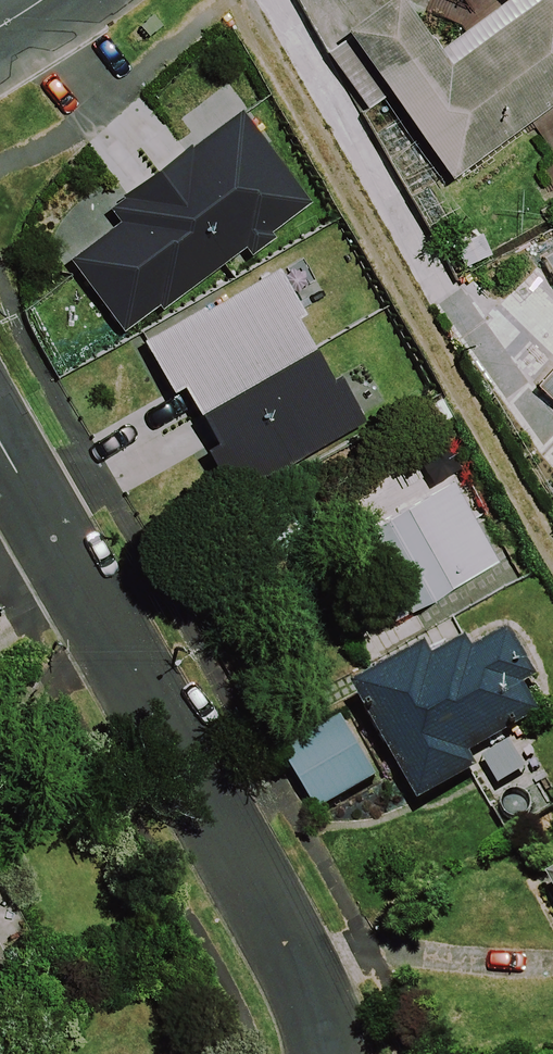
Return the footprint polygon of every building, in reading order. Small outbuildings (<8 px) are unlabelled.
[(349,28),(455,175),(552,105),(552,0),(507,0),(442,47),(408,0),(388,0),(349,28)] [(313,201),(243,108),(195,144),(194,142),(125,192),(127,195),(113,206),(123,219),(71,257),(125,329),(162,302),(165,306),(246,246),(252,254),(276,236),(272,231),(313,201)] [(205,305),(146,339),(176,391),(188,384),(221,440),(209,447),(238,499),(295,466),(292,461),(366,418),(341,374),(336,377),(301,317),(309,312),(282,266),(207,309),(205,305)] [(552,397),(552,370),(540,385),(552,397)] [(501,563),(454,480),(403,509),(390,485),(353,506),(413,612),(501,563)] [(359,688),(423,801),(482,768),(474,753),(544,714),(527,684),(542,676),(515,629),(478,650),(471,637),(436,657),(431,648),(359,688)] [(379,776),(343,718),(288,751),(324,809),(379,776)] [(11,961),(0,940),(0,967),(11,961)]
